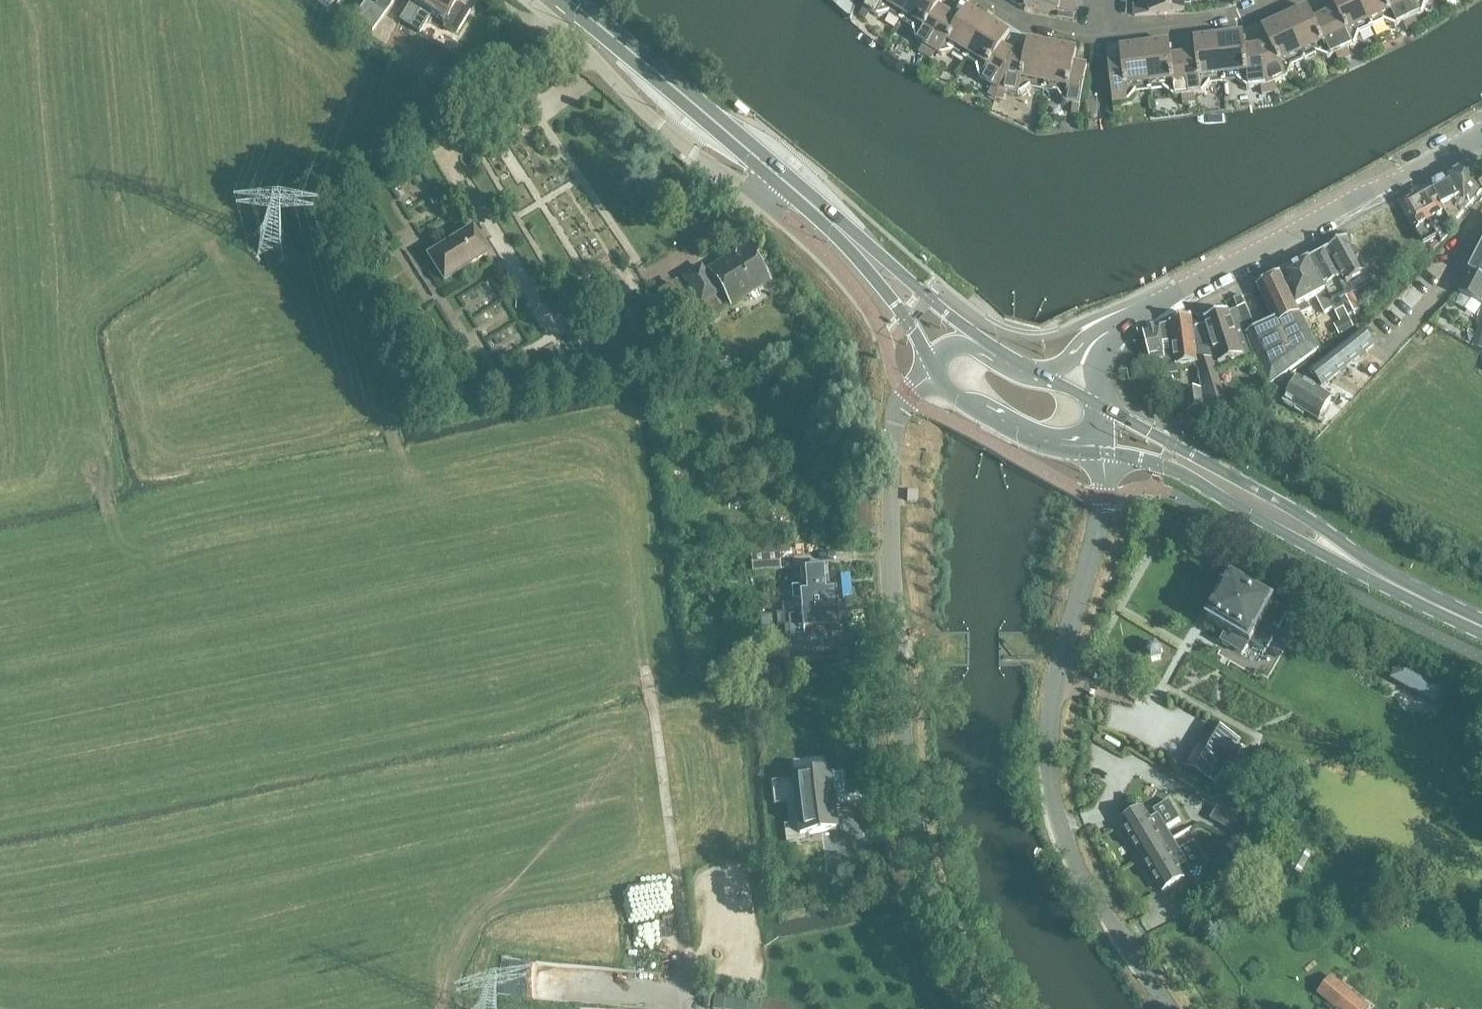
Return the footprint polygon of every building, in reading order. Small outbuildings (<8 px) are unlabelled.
[(335,0),(316,0),(327,10),(335,0)] [(373,7),(364,0),(358,0),(348,14),(361,23),(373,7)] [(394,0),(378,0),(373,7),(361,23),(372,31),(394,0)] [(426,0),(408,0),(410,2),(399,20),(410,27),(426,0)] [(456,3),(458,0),(426,0),(410,27),(420,33),(431,14),(445,22),(443,25),(457,34),(470,12),(456,3)] [(855,9),(856,0),(831,0),(831,5),(855,9)] [(915,0),(870,0),(861,16),(866,19),(871,12),(878,17),(890,14),(902,21),(915,0)] [(950,14),(939,7),(944,0),(915,0),(902,21),(913,28),(916,40),(924,45),(920,52),(925,55),(950,14)] [(1061,0),(1026,0),(1025,6),(1075,15),(1076,4),(1061,2),(1061,0)] [(1185,0),(1150,0),(1150,4),(1134,5),(1135,16),(1185,13),(1185,0)] [(1359,0),(1332,0),(1336,10),(1325,16),(1345,59),(1351,57),(1347,49),(1355,45),(1360,34),(1372,28),(1359,0)] [(1400,0),(1359,0),(1372,28),(1384,23),(1395,27),(1404,23),(1407,30),(1413,28),(1400,0)] [(1413,28),(1418,25),(1415,18),(1423,14),(1427,3),(1434,0),(1400,0),(1413,28)] [(965,60),(989,21),(968,8),(961,21),(950,14),(925,55),(930,58),(934,51),(942,56),(954,53),(965,60)] [(1345,59),(1325,16),(1314,21),(1308,8),(1285,18),(1304,60),(1317,54),(1328,58),(1336,54),(1340,62),(1345,59)] [(1304,60),(1285,18),(1263,29),(1269,42),(1258,47),(1271,94),(1278,90),(1274,83),(1288,77),(1292,66),(1304,60)] [(996,98),(1014,53),(1003,46),(1010,34),(989,21),(965,60),(977,67),(980,79),(993,87),(989,94),(996,98)] [(1271,94),(1258,47),(1245,48),(1243,34),(1219,37),(1224,82),(1238,81),(1247,88),(1262,86),(1263,95),(1271,94)] [(1224,82),(1219,37),(1194,40),(1196,54),(1184,56),(1189,103),(1195,102),(1194,94),(1203,93),(1211,84),(1224,82)] [(1044,91),(1053,46),(1029,41),(1026,55),(1014,53),(996,98),(1004,100),(1005,92),(1021,95),(1031,88),(1044,91)] [(1189,103),(1184,56),(1171,57),(1170,43),(1145,46),(1151,91),(1164,89),(1174,97),(1183,96),(1184,104),(1189,103)] [(1079,114),(1087,67),(1074,64),(1077,50),(1053,46),(1044,91),(1058,93),(1064,103),(1073,105),(1072,113),(1079,114)] [(1151,91),(1145,46),(1120,49),(1122,63),(1109,64),(1115,112),(1121,111),(1120,103),(1130,102),(1137,93),(1151,91)] [(1481,191),(1468,166),(1445,178),(1452,191),(1450,192),(1461,214),(1481,192),(1481,191)] [(1461,214),(1450,192),(1452,191),(1445,178),(1430,186),(1451,222),(1452,225),(1461,214)] [(1451,222),(1430,186),(1415,195),(1442,242),(1448,236),(1443,226),(1451,222)] [(1442,242),(1415,195),(1400,203),(1414,230),(1421,227),(1435,251),(1442,242)] [(483,256),(468,232),(473,229),(472,228),(427,256),(444,282),(489,254),(488,253),(483,256)] [(1347,285),(1368,274),(1347,240),(1328,251),(1337,269),(1333,271),(1337,280),(1346,297),(1355,313),(1361,310),(1352,294),(1347,285)] [(1481,301),(1481,247),(1459,292),(1481,303),(1481,301)] [(768,282),(747,248),(710,271),(731,305),(768,282)] [(1338,295),(1331,283),(1337,280),(1333,271),(1337,269),(1328,251),(1309,261),(1334,308),(1336,312),(1335,313),(1340,323),(1349,318),(1338,295)] [(1320,350),(1302,314),(1312,310),(1308,302),(1317,298),(1324,313),(1334,308),(1309,261),(1281,276),(1250,291),(1255,302),(1263,298),(1274,323),(1256,331),(1246,306),(1238,309),(1255,360),(1256,360),(1269,387),(1320,350)] [(727,308),(703,269),(701,266),(681,278),(707,320),(709,319),(727,308)] [(694,315),(675,284),(672,286),(671,286),(663,291),(663,292),(660,294),(678,324),(694,315)] [(1255,360),(1238,309),(1229,313),(1228,311),(1205,319),(1206,324),(1196,328),(1200,356),(1203,370),(1243,358),(1245,364),(1255,361),(1255,360)] [(1198,363),(1191,316),(1170,324),(1144,331),(1153,364),(1158,364),(1160,376),(1178,374),(1176,366),(1198,363)] [(1474,345),(1481,349),(1481,317),(1474,345)] [(1323,385),(1375,345),(1374,344),(1374,345),(1362,329),(1310,370),(1315,376),(1309,385),(1298,378),(1283,403),(1303,416),(1305,413),(1319,421),(1332,399),(1320,391),(1323,385)] [(1227,407),(1217,375),(1214,377),(1212,372),(1200,375),(1205,393),(1202,395),(1204,410),(1204,411),(1227,407)] [(1204,410),(1202,395),(1201,390),(1185,392),(1188,412),(1204,410)] [(780,568),(778,545),(750,547),(751,571),(780,568)] [(791,589),(793,612),(793,613),(836,610),(834,584),(828,585),(826,566),(826,565),(799,567),(800,588),(791,589)] [(1287,613),(1273,605),(1274,603),(1231,579),(1208,621),(1228,632),(1222,643),(1243,655),(1249,644),(1251,645),(1252,643),(1265,651),(1274,637),(1268,634),(1274,625),(1278,627),(1287,613)] [(761,629),(789,626),(791,657),(837,653),(835,640),(830,641),(830,634),(838,633),(836,610),(793,613),(793,612),(760,615),(761,629)] [(1142,655),(1151,663),(1162,661),(1166,650),(1158,641),(1146,644),(1142,655)] [(1392,679),(1436,704),(1445,688),(1401,663),(1392,679)] [(1189,768),(1214,783),(1239,740),(1214,726),(1189,768)] [(799,835),(836,830),(830,771),(792,775),(799,835)] [(1121,821),(1144,857),(1176,837),(1160,813),(1154,817),(1146,805),(1121,821)] [(1234,833),(1246,838),(1251,825),(1240,820),(1234,833)] [(1176,837),(1144,857),(1166,892),(1190,876),(1183,865),(1190,860),(1176,837)] [(1221,855),(1234,861),(1239,850),(1226,844),(1221,855)] [(1352,994),(1341,985),(1328,1001),(1337,1008),(1339,1008),(1352,994)]
